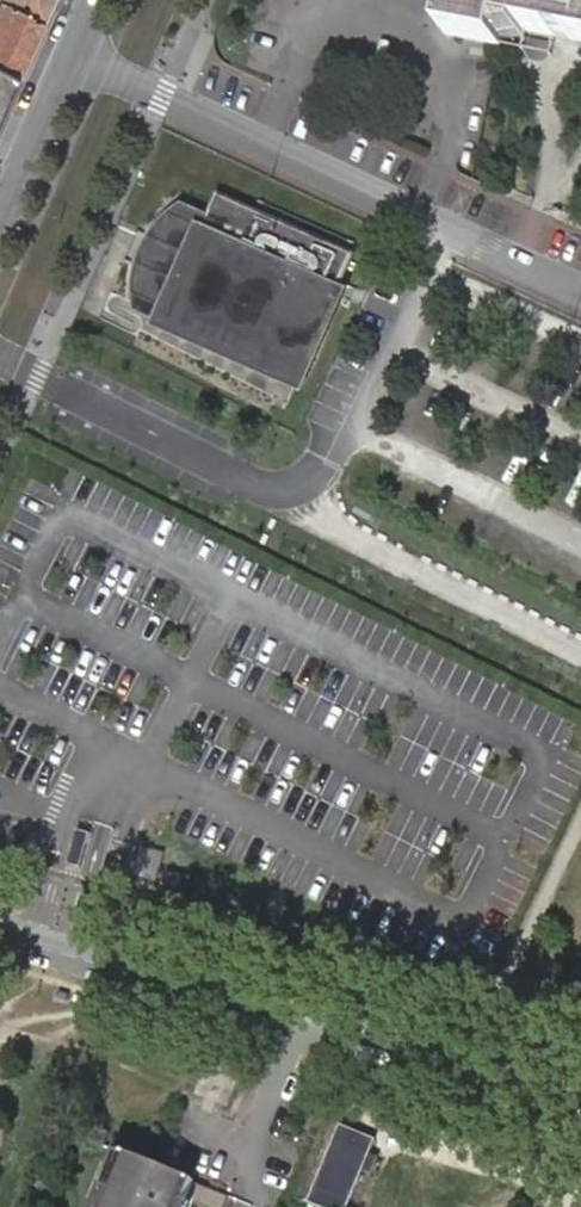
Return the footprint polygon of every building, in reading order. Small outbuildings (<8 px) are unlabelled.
[(52,0),(0,0),(0,5),(41,26),(52,0)] [(456,39),(506,48),(510,28),(580,40),(580,0),(463,0),(456,39)] [(41,26),(0,5),(0,72),(17,81),(41,26)] [(17,81),(0,72),(0,119),(17,81)] [(353,289),(346,286),(362,249),(223,189),(213,214),(186,202),(164,223),(150,243),(146,255),(140,276),(140,306),(160,314),(157,322),(306,390),(353,289)] [(79,836),(66,832),(57,867),(70,870),(79,836)] [(150,868),(128,863),(124,877),(146,882),(150,868)] [(173,876),(156,871),(152,885),(169,890),(173,876)] [(307,1204),(315,1206),(348,1206),(376,1140),(340,1125),(307,1204)] [(118,1153),(110,1171),(96,1203),(95,1206),(181,1206),(184,1199),(205,1206),(214,1206),(219,1194),(186,1180),(118,1153)] [(96,1203),(110,1171),(101,1167),(88,1200),(96,1203)] [(219,1194),(214,1206),(220,1206),(224,1196),(219,1194)]
